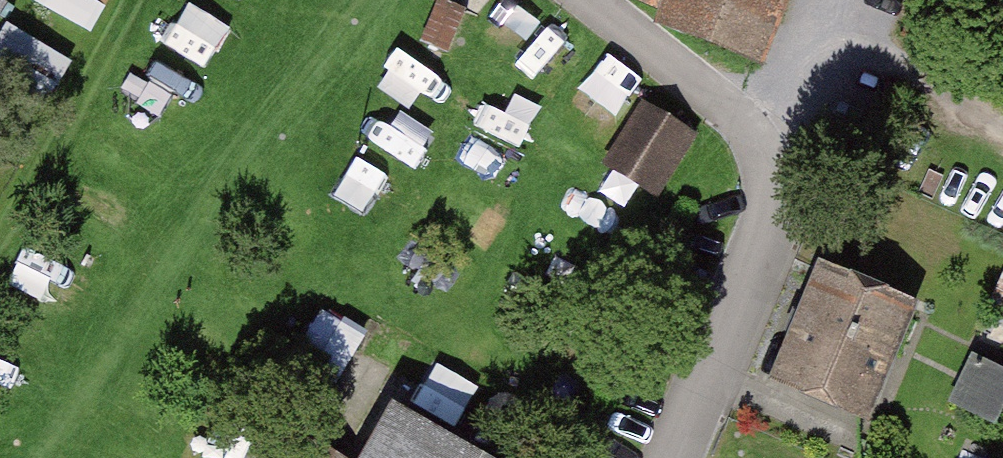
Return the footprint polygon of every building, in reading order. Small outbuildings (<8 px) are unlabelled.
[(97,22),(108,0),(52,0),(97,22)] [(795,0),(633,0),(664,12),(660,24),(769,66),(795,0)] [(0,30),(0,53),(53,88),(76,54),(12,12),(0,30)] [(139,100),(185,115),(199,73),(152,59),(139,100)] [(695,134),(640,102),(605,163),(660,195),(695,134)] [(15,284),(64,315),(87,278),(39,247),(15,284)] [(871,423),(919,298),(817,259),(769,384),(871,423)] [(986,312),(1002,320),(1002,274),(986,312)] [(948,404),(997,427),(1002,415),(1002,369),(972,355),(948,404)] [(400,399),(365,457),(498,457),(400,399)]
